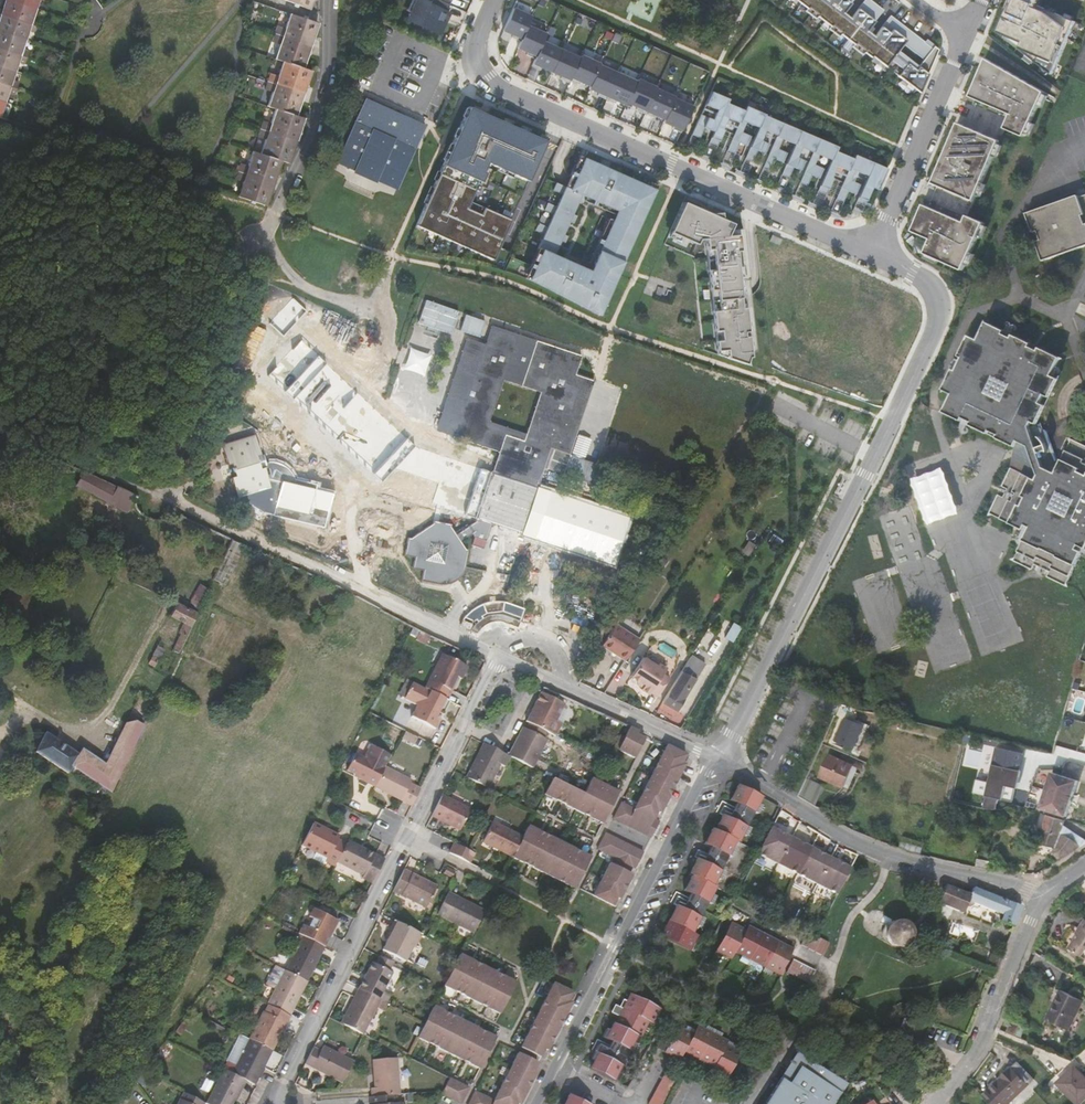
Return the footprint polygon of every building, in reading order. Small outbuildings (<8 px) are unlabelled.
[(35,8),(10,0),(5,0),(0,14),(35,26),(37,20),(31,18),(35,8)] [(35,8),(37,0),(10,0),(35,8)] [(437,0),(434,0),(429,10),(424,7),(426,4),(417,0),(416,0),(411,10),(417,13),(412,23),(422,27),(424,24),(430,26),(428,30),(441,36),(447,23),(443,21),(446,14),(447,14),(450,6),(437,0)] [(808,9),(819,17),(831,27),(842,35),(855,45),(865,53),(872,58),(873,57),(886,66),(888,68),(914,89),(916,90),(920,93),(939,50),(934,47),(924,60),(919,67),(916,71),(907,64),(903,69),(900,67),(902,64),(894,57),(899,51),(904,45),(916,54),(925,42),(891,16),(875,37),(868,31),(884,10),(870,0),(865,0),(851,18),(844,13),(854,0),(829,0),(828,0),(797,0),(808,9)] [(997,42),(1059,63),(1075,18),(1038,5),(1040,0),(1012,0),(997,42)] [(681,131),(693,105),(674,96),(675,95),(656,87),(656,86),(638,78),(637,80),(600,63),(600,62),(581,53),(580,56),(543,39),(547,31),(528,23),(532,14),(514,5),(503,28),(509,30),(511,30),(514,31),(513,32),(512,35),(521,39),(518,45),(524,48),(525,47),(529,48),(528,50),(527,52),(536,56),(532,64),(541,68),(542,66),(542,64),(546,66),(546,68),(557,72),(559,72),(562,73),(562,74),(561,77),(569,81),(570,78),(579,82),(580,79),(581,78),(584,80),(585,82),(590,84),(589,87),(594,89),(597,89),(600,90),(599,91),(598,94),(615,102),(616,99),(617,98),(620,99),(621,101),(626,103),(627,101),(633,104),(635,103),(638,104),(637,106),(636,108),(653,116),(655,113),(655,112),(658,114),(659,115),(665,118),(664,120),(669,123),(671,122),(674,123),(674,125),(673,127),(681,131)] [(819,17),(808,9),(806,11),(817,20),(819,17)] [(314,34),(319,19),(292,10),(287,25),(279,23),(277,30),(304,39),(307,31),(314,34)] [(35,26),(0,14),(0,15),(0,31),(24,39),(27,30),(33,31),(35,26)] [(842,35),(831,27),(829,29),(840,38),(842,35)] [(301,46),(304,39),(277,30),(274,37),(282,40),(276,56),(284,59),(304,65),(309,49),(301,46)] [(24,39),(0,31),(0,48),(25,57),(27,50),(21,48),(24,39)] [(312,41),(314,34),(307,31),(304,39),(312,41)] [(309,49),(312,41),(304,39),(301,46),(309,49)] [(925,42),(916,54),(924,60),(934,47),(935,46),(927,39),(925,42)] [(865,53),(855,45),(853,47),(863,55),(865,53)] [(25,57),(0,48),(0,66),(14,70),(17,61),(23,63),(25,57)] [(919,67),(899,51),(894,57),(902,64),(900,67),(903,69),(907,64),(916,71),(919,67)] [(312,68),(304,65),(284,59),(279,74),(271,71),(269,79),(296,88),(298,80),(307,83),(312,68)] [(985,65),(969,103),(1003,117),(1005,113),(1011,116),(1010,120),(1004,134),(1023,142),(1024,140),(1029,128),(1036,112),(1042,100),(1043,97),(985,65)] [(14,70),(0,66),(0,82),(15,87),(17,81),(11,79),(14,70)] [(293,95),(296,88),(269,79),(266,87),(274,89),(269,104),(278,107),(296,113),(301,98),(293,95)] [(304,91),(307,83),(298,80),(296,88),(304,91)] [(15,87),(0,82),(0,99),(4,100),(7,91),(13,93),(15,87)] [(301,98),(304,91),(296,88),(293,95),(301,98)] [(702,112),(698,122),(705,125),(715,130),(723,133),(725,128),(724,127),(729,116),(740,121),(733,137),(740,141),(748,144),(752,133),(744,130),(748,120),(760,125),(751,146),(759,149),(765,152),(770,141),(763,138),(767,129),(778,134),(769,154),(777,157),(784,160),(789,150),(779,146),(784,136),(796,142),(787,162),(795,165),(802,169),(807,158),(798,154),(802,145),(815,150),(821,137),(802,129),(766,113),(766,112),(747,103),(745,108),(728,100),(729,97),(713,89),(707,102),(718,107),(714,117),(702,112)] [(399,190),(423,135),(424,134),(424,131),(423,129),(421,127),(419,126),(416,126),(414,127),(412,129),(411,130),(402,126),(405,118),(366,100),(339,163),(352,169),(355,162),(385,176),(382,183),(399,190)] [(1042,100),(1036,112),(1041,114),(1046,102),(1042,100)] [(560,135),(482,101),(429,222),(508,256),(516,237),(525,216),(497,204),(494,211),(480,205),(488,186),(490,187),(498,168),(496,167),(500,157),(543,175),(560,135)] [(305,116),(296,113),(278,107),(273,121),(264,118),(262,126),(289,135),(292,128),(300,131),(305,116)] [(402,126),(411,130),(412,129),(414,127),(416,126),(419,126),(421,127),(423,129),(424,131),(424,134),(426,127),(405,118),(402,126)] [(705,125),(698,122),(693,132),(700,135),(705,125)] [(287,143),(289,135),(262,126),(259,134),(267,137),(262,152),(282,159),(289,161),(295,145),(287,143)] [(297,138),(300,131),(292,128),(289,135),(297,138)] [(1034,129),(1029,128),(1024,140),(1028,142),(1034,129)] [(998,149),(999,146),(957,129),(932,190),(944,195),(946,190),(953,193),(951,197),(974,207),(976,201),(981,189),(993,162),(998,149)] [(723,133),(715,130),(710,140),(718,143),(723,133)] [(295,145),(297,138),(289,135),(287,143),(295,145)] [(740,141),(733,137),(728,148),(736,151),(740,141)] [(815,150),(806,169),(813,173),(821,176),(825,166),(816,162),(821,152),(833,158),(824,178),(832,181),(834,176),(833,176),(838,165),(849,169),(842,186),(850,189),(857,192),(861,182),(852,178),(857,169),(869,174),(864,186),(872,189),(874,185),(879,188),(889,167),(856,153),(854,156),(837,149),(839,145),(821,137),(815,150)] [(759,149),(751,146),(747,156),(754,159),(759,149)] [(282,159),(262,152),(255,149),(250,165),(242,162),(239,170),(266,179),(269,171),(277,174),(282,159)] [(1002,151),(998,149),(993,162),(997,163),(1002,151)] [(580,153),(574,166),(579,168),(585,155),(580,153)] [(777,157),(769,154),(765,164),(772,167),(777,157)] [(542,248),(536,263),(532,261),(531,264),(534,266),(530,277),(594,309),(596,304),(603,307),(656,186),(649,183),(585,155),(579,168),(574,166),(571,173),(576,175),(571,186),(566,184),(557,204),(549,200),(545,208),(554,211),(548,224),(540,220),(537,228),(545,232),(539,246),(542,248)] [(355,162),(352,169),(351,172),(381,186),(382,183),(385,176),(355,162)] [(795,165),(787,162),(783,172),(791,175),(795,165)] [(813,173),(806,169),(801,180),(808,183),(813,173)] [(263,186),(266,179),(239,170),(236,178),(244,181),(239,195),(267,205),(272,189),(263,186)] [(275,181),(277,174),(269,171),(266,179),(275,181)] [(571,173),(566,184),(571,186),(576,175),(571,173)] [(832,181),(824,178),(819,188),(827,192),(832,181)] [(272,189),(275,181),(266,179),(263,186),(272,189)] [(850,189),(842,186),(837,196),(845,199),(850,189)] [(872,189),(864,186),(858,199),(866,203),(872,189)] [(981,189),(976,201),(981,203),(986,191),(981,189)] [(1084,250),(1084,210),(1081,198),(1029,214),(1035,234),(1040,233),(1043,242),(1038,243),(1045,263),(1084,250)] [(598,199),(596,203),(616,211),(618,207),(598,199)] [(731,228),(734,221),(684,199),(670,230),(697,241),(699,236),(702,229),(705,230),(716,229),(717,226),(723,229),(725,225),(731,228)] [(939,266),(964,277),(967,271),(972,258),(979,243),(984,230),(985,229),(968,222),(965,228),(963,234),(956,231),(958,226),(924,211),(912,238),(931,246),(925,260),(927,260),(939,266)] [(604,238),(613,217),(610,216),(601,236),(604,238)] [(750,335),(751,351),(757,350),(743,226),(734,221),(731,228),(725,225),(723,229),(717,226),(716,229),(705,230),(702,229),(699,236),(706,235),(738,232),(740,248),(736,248),(737,260),(741,259),(745,287),(741,288),(742,301),(746,301),(749,329),(745,329),(746,335),(750,335)] [(965,228),(958,226),(956,231),(963,234),(965,228)] [(988,232),(984,230),(979,243),(983,244),(988,232)] [(740,248),(738,232),(706,235),(707,246),(713,246),(715,267),(709,267),(711,287),(717,286),(719,307),(714,308),(716,328),(721,327),(722,337),(717,338),(718,349),(727,348),(728,355),(747,361),(749,354),(752,354),(751,351),(750,335),(746,335),(745,329),(749,329),(746,301),(742,301),(741,288),(745,287),(741,259),(737,260),(736,248),(740,248)] [(593,262),(603,241),(599,240),(590,260),(593,262)] [(542,248),(539,246),(532,261),(536,263),(542,248)] [(976,260),(972,258),(967,271),(971,273),(976,260)] [(939,266),(927,260),(925,265),(937,271),(939,266)] [(534,266),(531,264),(526,275),(530,277),(534,266)] [(659,284),(656,294),(670,299),(674,288),(659,284)] [(307,311),(293,298),(270,322),(284,335),(307,311)] [(596,304),(594,309),(600,312),(603,307),(596,304)] [(1008,332),(989,323),(980,341),(970,337),(960,358),(964,359),(958,372),(954,371),(944,392),(953,396),(945,412),(964,421),(965,418),(973,422),(972,425),(991,434),(992,432),(999,435),(998,438),(1017,447),(1020,441),(1031,446),(1040,475),(1038,480),(1014,468),(1005,485),(1010,488),(1006,496),(1001,493),(992,513),(1026,530),(1028,525),(1032,528),(1016,560),(1033,569),(1036,564),(1051,572),(1049,577),(1066,586),(1084,551),(1080,548),(1081,544),(1084,546),(1084,444),(1074,438),(1061,463),(1056,472),(1045,466),(1032,428),(1034,424),(1038,426),(1042,419),(1048,406),(1043,403),(1047,396),(1051,399),(1061,379),(1054,376),(1063,358),(1042,348),(1040,351),(1033,347),(1034,344),(1016,335),(1013,338),(1006,335),(1008,332)] [(463,539),(474,534),(476,537),(488,540),(494,523),(523,533),(522,535),(616,566),(632,517),(540,487),(547,468),(554,448),(572,454),(572,453),(597,379),(579,373),(584,354),(494,324),(487,344),(469,338),(459,366),(442,419),(439,427),(438,431),(500,452),(493,471),(483,468),(467,514),(477,517),(476,520),(451,528),(463,539)] [(415,446),(301,342),(269,376),(384,481),(415,446)] [(394,413),(436,426),(443,405),(401,391),(394,413)] [(1056,472),(1061,463),(1042,419),(1038,426),(1034,424),(1032,428),(1045,466),(1056,472)] [(271,479),(270,466),(263,467),(260,455),(263,454),(263,452),(257,433),(224,443),(230,463),(235,462),(236,466),(235,467),(236,471),(238,471),(239,475),(233,476),(240,496),(245,494),(273,486),(271,479)] [(572,453),(572,454),(554,448),(547,468),(566,474),(595,484),(601,464),(572,453)] [(263,467),(270,466),(266,453),(263,454),(260,455),(263,467)] [(283,477),(298,478),(295,473),(290,468),(285,464),(280,462),(276,461),(270,461),(272,465),(270,466),(271,479),(283,482),(283,477)] [(135,495),(85,470),(77,487),(127,511),(135,495)] [(276,515),(290,518),(292,519),(300,520),(300,518),(309,520),(309,523),(317,525),(327,527),(337,492),(333,491),(318,488),(319,483),(307,480),(298,478),(283,477),(283,482),(276,515)] [(451,528),(452,524),(435,520),(434,523),(414,538),(410,537),(407,555),(416,557),(414,567),(425,570),(423,581),(440,584),(448,583),(453,582),(458,579),(462,576),(465,572),(466,568),(470,549),(467,548),(463,539),(451,528)] [(878,533),(869,536),(875,558),(884,556),(878,533)] [(174,650),(179,653),(210,589),(201,585),(192,603),(196,605),(193,610),(178,603),(171,616),(185,623),(180,633),(181,634),(174,650)] [(619,621),(630,629),(635,623),(623,615),(619,621)] [(471,627),(474,620),(465,617),(462,624),(471,627)] [(627,659),(641,638),(618,623),(604,643),(627,659)] [(424,688),(445,699),(456,677),(460,678),(466,666),(441,654),(424,688)] [(662,664),(659,665),(645,656),(633,675),(642,680),(647,684),(645,687),(643,689),(651,694),(653,692),(660,696),(672,677),(665,673),(668,668),(662,664)] [(678,711),(706,666),(692,657),(664,702),(678,711)] [(410,717),(434,729),(449,700),(445,699),(424,688),(412,682),(403,699),(416,705),(410,717)] [(546,733),(554,737),(560,724),(554,721),(563,704),(539,692),(525,722),(528,723),(546,733)] [(868,729),(846,719),(836,741),(858,751),(868,729)] [(36,752),(69,772),(73,766),(99,783),(90,796),(93,798),(96,799),(100,799),(107,797),(110,795),(144,725),(141,723),(126,725),(105,765),(82,749),(79,754),(46,733),(36,752)] [(509,757),(531,768),(545,740),(543,739),(546,733),(528,723),(525,730),(521,728),(507,756),(509,757)] [(618,749),(635,757),(645,737),(636,733),(638,729),(630,725),(618,749)] [(507,756),(483,744),(465,778),(487,789),(498,765),(504,768),(509,757),(507,756)] [(358,776),(357,778),(373,787),(383,767),(389,756),(368,746),(363,758),(353,753),(345,770),(358,776)] [(686,756),(666,746),(634,810),(620,803),(612,818),(648,837),(656,821),(653,820),(657,812),(660,813),(664,805),(662,804),(665,796),(668,797),(684,765),(682,764),(686,756)] [(853,766),(830,755),(820,778),(843,788),(853,766)] [(1021,772),(995,766),(985,808),(996,810),(999,798),(1003,799),(1007,785),(1016,787),(1021,772)] [(383,767),(373,787),(411,805),(419,790),(408,785),(411,780),(383,767)] [(1080,779),(1054,771),(1042,806),(1068,815),(1080,779)] [(601,824),(617,792),(591,778),(583,795),(551,779),(544,794),(601,824)] [(802,797),(819,802),(824,783),(807,779),(802,797)] [(706,903),(710,896),(714,888),(728,895),(751,850),(740,845),(745,836),(742,834),(745,827),(753,812),(757,804),(761,797),(737,785),(730,800),(736,803),(740,805),(732,820),(729,818),(722,815),(714,831),(710,829),(703,844),(708,847),(712,848),(704,863),(701,861),(695,858),(687,874),(690,876),(683,891),(689,894),(692,896),(686,910),(682,908),(675,905),(667,921),(671,923),(667,930),(663,928),(659,936),(684,949),(688,942),(691,944),(696,935),(691,933),(695,925),(699,917),(706,903)] [(440,797),(430,816),(458,831),(469,810),(448,800),(448,801),(440,797)] [(740,805),(736,803),(729,818),(732,820),(740,805)] [(1048,813),(1040,841),(1047,844),(1045,848),(1054,851),(1039,860),(1045,871),(1084,845),(1084,843),(1080,839),(1078,843),(1067,847),(1060,847),(1057,846),(1064,825),(1067,819),(1048,813)] [(656,821),(648,837),(650,838),(658,822),(656,821)] [(327,857),(325,861),(334,866),(336,861),(345,843),(338,839),(339,836),(312,823),(302,844),(316,852),(327,857)] [(492,823),(481,843),(511,858),(521,838),(492,823)] [(1078,843),(1080,839),(1064,825),(1057,846),(1060,847),(1067,847),(1078,843)] [(521,838),(511,858),(518,861),(574,889),(575,887),(590,858),(528,826),(521,838)] [(771,827),(757,853),(837,894),(850,869),(771,827)] [(611,905),(614,899),(616,899),(617,896),(629,874),(627,873),(631,866),(632,867),(640,852),(604,833),(596,849),(614,858),(611,864),(608,863),(592,895),(611,905)] [(345,843),(336,861),(362,874),(362,877),(371,882),(383,859),(358,846),(357,848),(345,842),(345,843)] [(449,853),(463,861),(468,851),(454,843),(449,853)] [(712,848),(708,847),(701,861),(704,863),(712,848)] [(313,857),(324,863),(325,861),(327,857),(316,852),(313,857)] [(632,867),(634,869),(642,853),(640,852),(632,867)] [(403,870),(392,892),(425,908),(436,886),(403,870)] [(617,896),(619,897),(631,875),(629,874),(617,896)] [(948,886),(941,904),(965,913),(968,906),(975,904),(1003,915),(1000,922),(1015,927),(1022,907),(1010,902),(993,895),(973,890),(971,895),(948,886)] [(692,896),(689,894),(682,908),(686,910),(692,896)] [(446,919),(473,934),(484,912),(457,898),(446,919)] [(765,903),(760,900),(757,906),(763,909),(765,903)] [(303,936),(324,947),(328,939),(326,937),(327,935),(329,936),(328,932),(331,929),(332,930),(337,920),(327,916),(329,913),(322,909),(320,912),(313,908),(309,916),(313,918),(308,927),(302,924),(298,933),(303,936)] [(1069,948),(1081,956),(1084,950),(1084,921),(1080,928),(1082,929),(1069,948)] [(419,934),(396,922),(382,952),(405,963),(419,934)] [(765,968),(772,972),(780,976),(782,970),(792,949),(785,946),(783,949),(776,946),(778,942),(770,938),(768,942),(761,938),(753,934),(755,930),(747,926),(744,931),(742,934),(735,931),(736,927),(729,923),(714,952),(722,956),(724,953),(732,957),(734,953),(742,957),(749,961),(757,964),(765,968)] [(894,924),(891,926),(889,928),(887,932),(887,935),(888,939),(890,943),(893,945),(896,947),(899,947),(901,947),(904,946),(907,944),(909,942),(910,940),(911,937),(912,934),(910,929),(908,927),(906,924),(903,923),(900,923),(897,923),(894,924)] [(800,945),(822,956),(829,943),(815,936),(806,932),(800,945)] [(285,971),(307,982),(324,947),(303,936),(285,971)] [(443,985),(500,1014),(515,983),(462,955),(459,954),(443,985)] [(358,990),(377,1000),(395,964),(378,955),(374,964),(371,963),(358,990)] [(792,960),(786,972),(808,983),(814,971),(792,960)] [(267,1005),(289,1016),(307,982),(285,971),(278,967),(269,982),(277,986),(267,1005)] [(553,983),(520,1048),(539,1057),(543,1049),(546,1051),(563,1018),(560,1017),(564,1009),(567,1010),(571,1003),(568,1002),(572,993),(553,983)] [(343,1026),(362,1035),(379,1000),(377,1000),(358,990),(347,1011),(350,1012),(343,1026)] [(641,994),(633,990),(629,997),(637,1001),(641,994)] [(1084,1002),(1062,991),(1048,1021),(1070,1031),(1084,1002)] [(591,1065),(615,1077),(619,1069),(623,1061),(630,1046),(635,1038),(638,1031),(642,1023),(646,1015),(650,1017),(654,1010),(658,1002),(641,994),(637,1001),(629,997),(625,995),(621,1003),(616,1000),(612,1008),(620,1012),(623,1013),(619,1021),(616,1020),(614,1019),(610,1026),(606,1034),(616,1039),(620,1041),(612,1056),(609,1054),(599,1049),(595,1057),(591,1065)] [(248,1039),(271,1051),(289,1016),(267,1005),(264,1012),(262,1011),(248,1039)] [(417,1037),(480,1069),(496,1038),(433,1006),(424,1023),(417,1037)] [(650,1017),(654,1020),(658,1012),(654,1010),(650,1017)] [(350,1012),(347,1011),(340,1024),(343,1026),(350,1012)] [(663,1035),(659,1043),(676,1052),(677,1048),(684,1052),(689,1042),(697,1046),(699,1042),(706,1046),(713,1049),(711,1054),(720,1058),(717,1063),(724,1066),(722,1070),(729,1073),(743,1048),(735,1044),(729,1041),(730,1037),(733,1032),(725,1028),(718,1024),(710,1020),(702,1016),(697,1026),(695,1030),(689,1027),(680,1022),(671,1039),(663,1035)] [(1024,1026),(1013,1021),(1009,1031),(1020,1035),(1024,1026)] [(630,1046),(634,1048),(638,1040),(635,1038),(630,1046)] [(244,1080),(253,1085),(271,1051),(248,1039),(231,1073),(244,1080)] [(620,1041),(616,1039),(609,1054),(612,1056),(620,1041)] [(322,1048),(319,1053),(312,1050),(303,1066),(341,1084),(351,1063),(322,1048)] [(527,1088),(535,1073),(532,1071),(536,1063),(518,1053),(493,1102),(474,1092),(467,1103),(515,1103),(516,1103),(518,1103),(519,1103),(523,1096),(520,1094),(524,1087),(527,1088)] [(765,1103),(834,1103),(846,1086),(797,1054),(765,1103)] [(374,1088),(369,1089),(370,1097),(395,1095),(398,1095),(395,1059),(372,1060),(374,1088)] [(991,1090),(1005,1103),(1010,1103),(1036,1080),(1020,1063),(991,1090)] [(683,1070),(670,1064),(650,1101),(657,1103),(665,1103),(683,1070)] [(223,1069),(205,1103),(231,1103),(244,1080),(231,1073),(223,1069)] [(615,1077),(619,1079),(623,1071),(619,1069),(615,1077)] [(1057,1085),(1076,1103),(1081,1103),(1084,1101),(1084,1079),(1075,1069),(1057,1085)] [(459,1103),(460,1103),(468,1089),(448,1079),(442,1092),(440,1094),(459,1103)] [(177,1103),(203,1103),(183,1092),(177,1103)] [(569,1094),(564,1103),(589,1103),(569,1094)] [(370,1097),(369,1097),(370,1103),(400,1103),(395,1103),(395,1095),(370,1097)]
